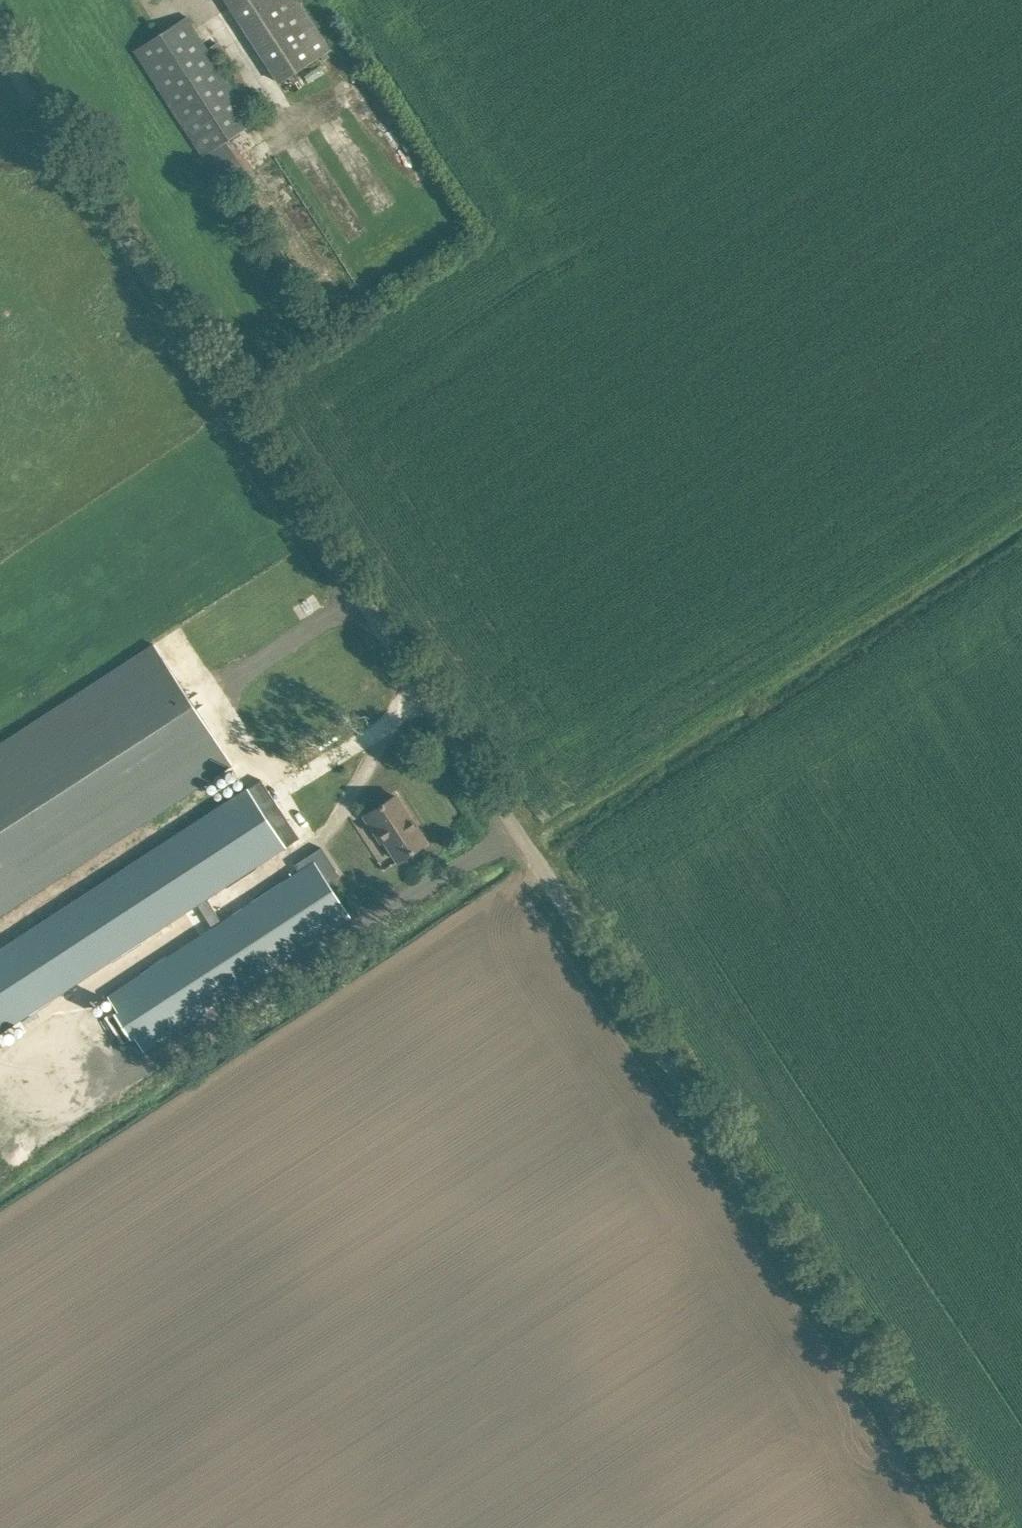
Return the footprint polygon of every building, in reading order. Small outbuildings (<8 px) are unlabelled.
[(298,0),(227,0),(280,82),(330,49),(298,0)] [(135,50),(203,155),(254,122),(215,62),(225,55),(217,42),(207,49),(189,21),(191,20),(188,16),(135,50)] [(0,742),(0,915),(233,763),(154,642),(0,742)] [(0,948),(0,1032),(197,904),(212,928),(222,922),(207,898),(287,846),(285,844),(297,836),(261,781),(249,788),(248,787),(0,948)] [(426,842),(396,795),(365,815),(370,822),(373,820),(399,860),(426,842)] [(134,1035),(145,1052),(351,916),(315,861),(222,922),(212,928),(109,997),(116,1008),(104,1016),(123,1043),(134,1035)]
